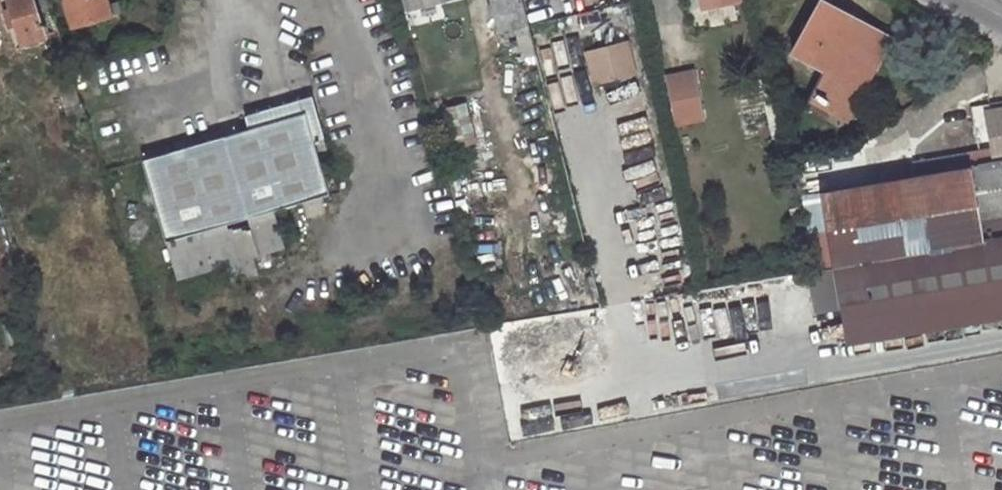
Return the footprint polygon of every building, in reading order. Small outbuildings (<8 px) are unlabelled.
[(11,6),(17,24),(22,39),(43,33),(36,11),(33,0),(10,0),(11,6)] [(51,7),(48,0),(33,0),(36,11),(51,7)] [(69,21),(108,9),(105,0),(63,0),(69,21)] [(528,27),(525,0),(495,0),(498,31),(528,27)] [(715,8),(713,0),(704,0),(707,10),(715,8)] [(745,0),(713,0),(715,8),(745,1),(745,0)] [(791,51),(812,63),(798,89),(847,118),(863,91),(848,82),(877,31),(822,0),(820,0),(791,51)] [(11,6),(4,9),(9,26),(17,24),(11,6)] [(863,91),(892,39),(877,31),(848,82),(863,91)] [(632,39),(588,51),(597,86),(641,74),(632,39)] [(63,50),(50,54),(68,109),(80,105),(63,50)] [(699,68),(668,74),(678,126),(709,120),(699,68)] [(248,126),(143,155),(177,272),(282,244),(272,205),(325,191),(314,150),(326,147),(311,94),(243,112),(248,126)] [(989,109),(994,146),(996,161),(1001,160),(1001,107),(989,109)] [(974,212),(1001,208),(1001,160),(996,161),(994,146),(965,150),(967,164),(974,212)] [(965,150),(918,158),(921,172),(967,164),(965,150)] [(974,212),(967,164),(921,172),(820,190),(827,228),(833,262),(968,240),(963,214),(974,212)] [(803,194),(812,231),(827,228),(820,190),(805,193),(803,194)] [(981,237),(982,242),(1001,239),(1001,208),(974,212),(963,214),(968,240),(981,237)] [(812,231),(820,266),(833,262),(827,228),(812,231)] [(833,262),(849,353),(996,325),(995,312),(1001,311),(1001,239),(982,242),(981,237),(968,240),(833,262)]
